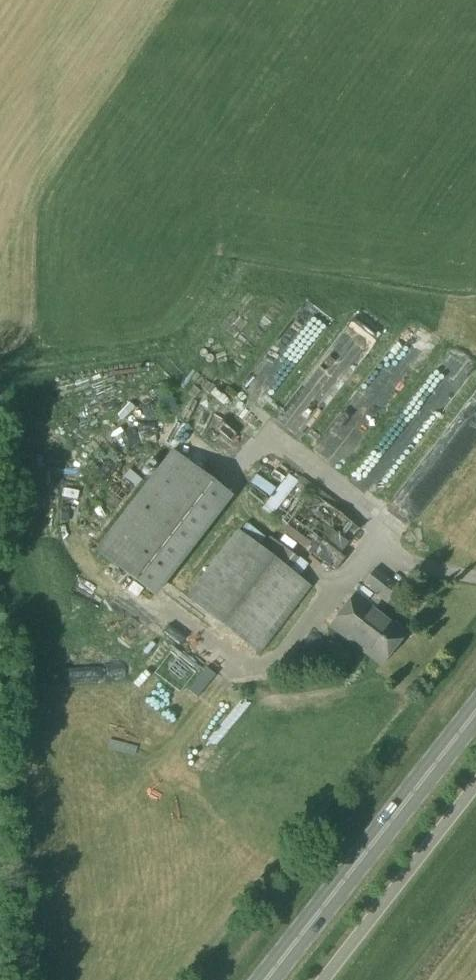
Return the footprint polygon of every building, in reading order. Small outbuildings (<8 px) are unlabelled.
[(315,303),(296,325),(312,339),(331,317),(315,303)] [(366,316),(348,342),(369,357),(388,331),(366,316)] [(415,339),(398,356),(413,373),(431,356),(415,339)] [(246,382),(253,388),(286,352),(280,345),(246,382)] [(103,554),(147,588),(220,493),(176,459),(103,554)] [(286,522),(341,573),(349,565),(348,566),(369,544),(374,532),(357,516),(351,514),(327,539),(341,505),(317,496),(321,485),(297,476),(295,474),(282,488),(268,475),(261,472),(250,483),(266,490),(263,498),(272,502),(269,509),(276,511),(287,522),(286,522)] [(420,522),(451,484),(438,473),(406,511),(420,522)] [(260,549),(288,571),(298,559),(269,538),(260,549)] [(288,571),(260,549),(208,615),(257,653),(309,587),(288,571)] [(329,627),(378,665),(404,632),(380,614),(394,596),(392,594),(397,587),(374,569),(361,585),(374,595),(367,604),(354,594),(329,627)] [(163,628),(146,647),(163,662),(180,644),(163,628)] [(326,647),(337,656),(343,649),(332,639),(326,647)]
